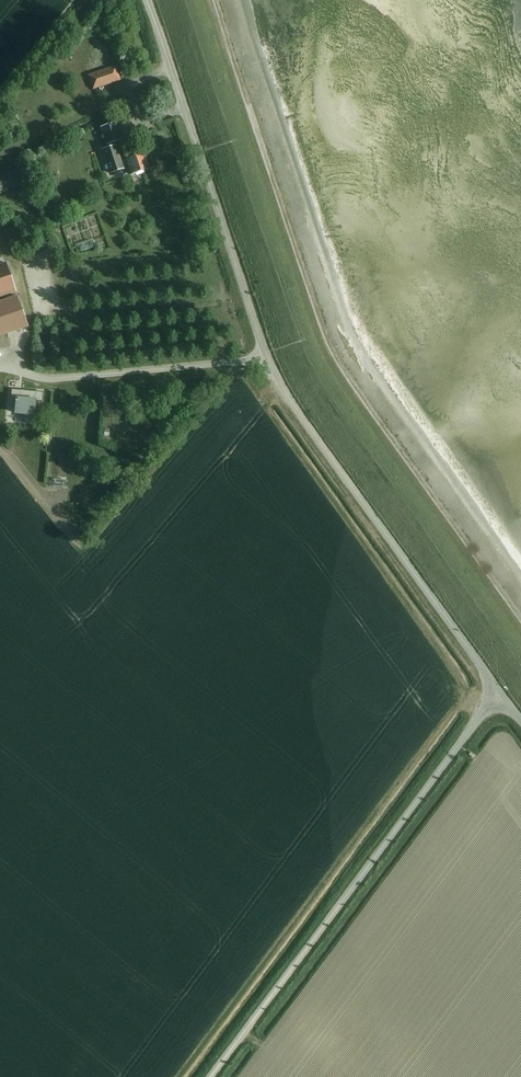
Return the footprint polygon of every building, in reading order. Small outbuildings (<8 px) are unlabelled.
[(115,67),(88,76),(93,89),(119,79),(115,67)] [(113,124),(101,128),(106,145),(119,141),(113,124)] [(145,157),(156,156),(154,141),(142,143),(145,157)] [(143,154),(125,160),(120,162),(115,146),(100,151),(108,174),(122,170),(122,167),(127,166),(130,176),(131,175),(148,170),(143,154)] [(0,178),(0,194),(27,184),(22,169),(0,178)] [(11,249),(6,237),(0,239),(0,253),(11,249)] [(0,265),(0,298),(14,292),(4,264),(0,265)] [(27,328),(16,296),(0,302),(0,337),(27,328)] [(43,392),(9,390),(8,407),(15,408),(14,414),(34,415),(35,401),(42,402),(43,392)] [(55,489),(55,499),(64,500),(64,490),(55,489)]
